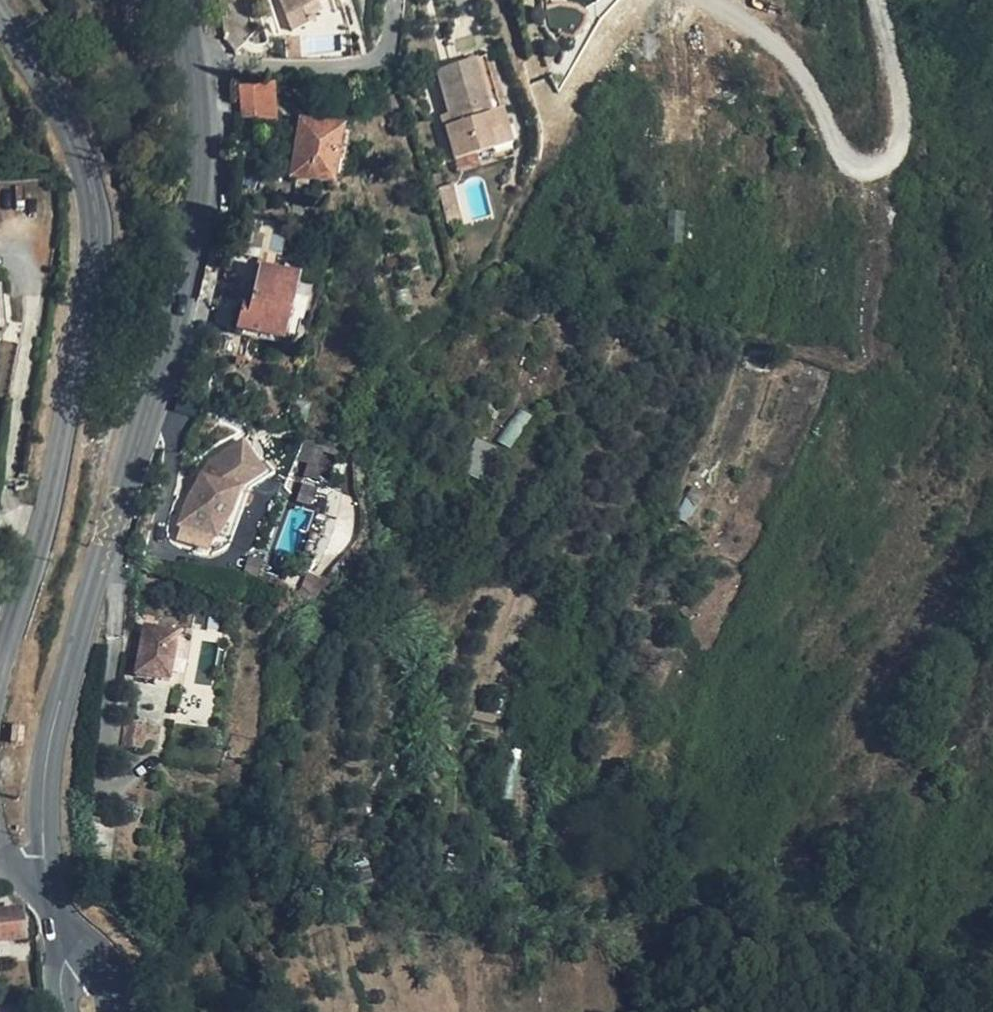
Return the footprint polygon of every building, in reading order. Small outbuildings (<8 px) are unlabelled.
[(294,28),(313,20),(312,15),(320,11),(317,2),(321,0),(283,0),(294,28)] [(501,110),(486,56),(439,69),(451,112),(454,124),(449,126),(458,160),(495,150),(490,131),(496,130),(491,112),(501,110)] [(279,121),(277,87),(245,88),(245,116),(279,121)] [(605,91),(595,87),(593,90),(586,104),(597,108),(605,91)] [(511,145),(501,110),(491,112),(496,130),(490,131),(495,150),(511,145)] [(454,124),(451,112),(445,114),(449,126),(454,124)] [(342,129),(303,123),(294,177),(334,183),(342,129)] [(458,210),(450,183),(437,187),(444,214),(458,210)] [(463,226),(458,210),(444,214),(449,229),(463,226)] [(683,212),(670,211),(669,240),(681,241),(683,212)] [(283,226),(242,222),(234,253),(259,258),(260,253),(276,256),(283,226)] [(331,245),(316,242),(313,254),(328,257),(331,245)] [(297,277),(259,268),(251,301),(244,299),(236,329),(281,340),(297,277)] [(497,449),(479,440),(465,468),(483,477),(497,449)] [(261,471),(242,441),(208,463),(201,482),(197,481),(190,501),(187,499),(179,523),(215,536),(224,510),(229,513),(238,486),(261,471)] [(265,477),(261,471),(238,486),(229,513),(224,510),(215,536),(230,541),(249,487),(265,477)] [(677,516),(688,522),(698,503),(686,495),(675,515),(677,516)] [(688,522),(677,516),(671,527),(682,532),(688,522)] [(183,633),(149,626),(139,674),(173,681),(183,633)] [(152,726),(130,722),(127,744),(149,747),(152,726)] [(27,725),(17,725),(15,742),(25,744),(27,725)] [(22,909),(0,911),(0,941),(25,939),(22,909)]
